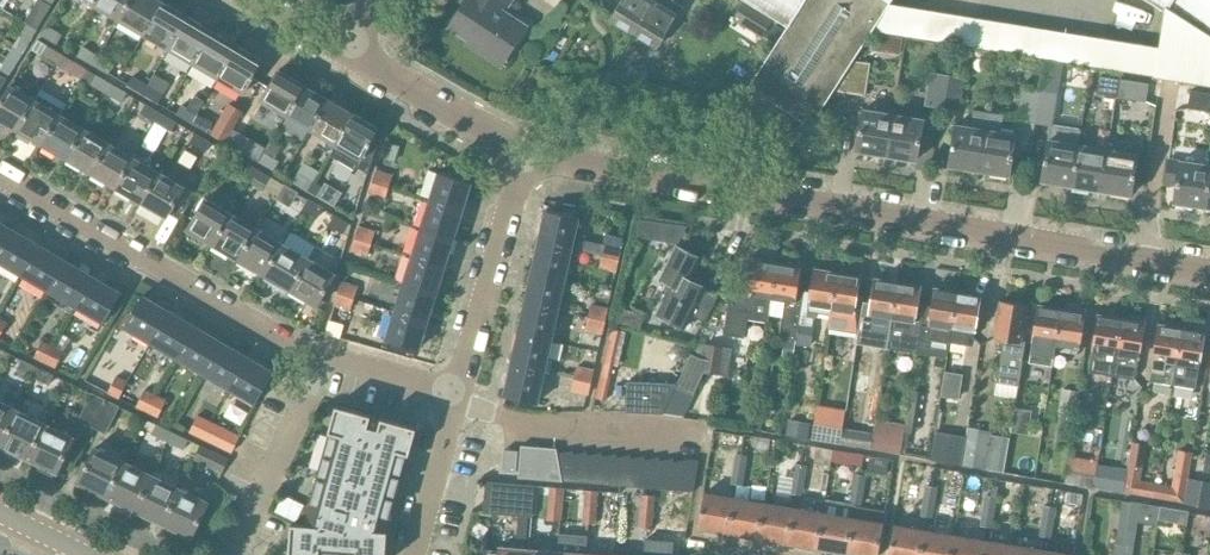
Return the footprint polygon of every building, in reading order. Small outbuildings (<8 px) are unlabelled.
[(27,24),(36,30),(45,15),(51,6),(41,0),(27,24)] [(94,5),(119,20),(131,0),(97,0),(94,5)] [(161,0),(131,0),(119,20),(144,34),(163,1),(161,0)] [(471,39),(469,43),(484,52),(489,45),(507,56),(525,26),(503,12),(510,0),(468,0),(451,26),(471,39)] [(653,0),(623,0),(611,19),(634,32),(653,0)] [(634,32),(657,46),(677,13),(667,7),(671,0),(653,0),(634,32)] [(788,25),(805,0),(747,0),(788,25)] [(845,70),(872,29),(888,4),(890,0),(805,0),(788,25),(749,85),(791,111),(804,92),(823,104),(845,70)] [(1148,0),(1166,12),(1167,9),(1173,0),(1148,0)] [(1179,17),(1190,0),(1173,0),(1167,9),(1179,17)] [(1179,17),(1191,24),(1207,0),(1190,0),(1179,17)] [(1191,24),(1203,32),(1209,21),(1209,0),(1207,0),(1191,24)] [(188,15),(163,1),(144,34),(168,48),(188,15)] [(888,4),(872,29),(920,37),(924,9),(888,4)] [(744,7),(734,24),(763,41),(773,24),(744,7)] [(942,12),(924,9),(920,37),(937,40),(942,12)] [(1203,32),(1191,24),(1179,17),(1167,9),(1166,12),(1160,47),(1155,75),(1163,76),(1179,79),(1209,84),(1209,36),(1203,32)] [(959,15),(942,12),(937,40),(955,43),(959,15)] [(168,48),(193,63),(212,30),(188,15),(168,48)] [(955,43),(972,45),(977,18),(959,15),(955,43)] [(972,45),(990,48),(994,20),(977,18),(972,45)] [(990,48),(1007,51),(1012,23),(994,20),(990,48)] [(1007,51),(1025,54),(1029,26),(1012,23),(1007,51)] [(36,30),(27,24),(17,39),(12,48),(22,55),(28,45),(27,45),(36,30)] [(47,24),(41,33),(57,43),(62,33),(47,24)] [(1025,54),(1042,57),(1047,29),(1029,26),(1025,54)] [(1042,57),(1060,60),(1064,32),(1047,29),(1042,57)] [(193,63),(218,77),(237,44),(212,30),(193,63)] [(1060,60),(1079,63),(1083,35),(1064,32),(1060,60)] [(1079,63),(1098,66),(1102,38),(1083,35),(1079,63)] [(1098,66),(1117,69),(1122,41),(1102,38),(1098,66)] [(1136,72),(1141,44),(1122,41),(1117,69),(1136,72)] [(237,44),(218,77),(243,92),(263,59),(237,44)] [(1155,75),(1160,47),(1141,44),(1136,72),(1155,75)] [(93,64),(99,54),(83,45),(78,55),(93,64)] [(55,65),(62,54),(48,46),(42,57),(55,65)] [(6,78),(15,64),(16,65),(22,55),(12,48),(0,67),(0,75),(6,78)] [(86,69),(62,54),(55,65),(80,79),(86,69)] [(93,64),(108,73),(114,63),(99,54),(93,64)] [(853,60),(834,90),(865,95),(870,62),(853,60)] [(286,115),(304,84),(279,69),(261,100),(286,115)] [(941,107),(947,74),(930,72),(924,104),(941,107)] [(142,93),(148,83),(133,74),(127,84),(142,93)] [(947,74),(941,107),(958,109),(964,77),(947,74)] [(1116,95),(1119,77),(1100,74),(1098,92),(1116,95)] [(105,93),(111,83),(97,75),(91,85),(105,93)] [(1119,77),(1116,95),(1145,100),(1149,82),(1119,77)] [(111,83),(105,93),(121,103),(127,93),(111,83)] [(148,83),(142,93),(157,102),(163,92),(148,83)] [(329,98),(304,84),(286,115),(311,129),(329,98)] [(35,99),(10,85),(0,102),(0,120),(17,130),(35,99)] [(1034,122),(1040,89),(1022,86),(1016,119),(1034,122)] [(35,99),(17,130),(42,144),(60,114),(66,103),(41,89),(35,99)] [(1040,89),(1034,122),(1052,125),(1057,92),(1040,89)] [(1190,90),(1188,107),(1209,111),(1209,93),(1190,90)] [(791,111),(810,124),(823,104),(804,92),(791,111)] [(311,129),(336,144),(354,112),(329,98),(311,129)] [(192,121),(197,112),(183,103),(177,113),(192,121)] [(211,133),(226,141),(243,112),(228,103),(211,133)] [(154,122),(160,112),(147,104),(141,114),(154,122)] [(886,154),(893,113),(863,108),(857,149),(886,154)] [(979,169),(988,112),(973,109),(971,126),(955,123),(949,164),(979,169)] [(160,112),(154,122),(171,132),(177,122),(160,112)] [(197,112),(192,121),(207,130),(212,121),(197,112)] [(336,144),(330,153),(355,168),(357,165),(368,171),(381,134),(376,131),(379,127),(354,112),(336,144)] [(988,112),(979,169),(1009,174),(1015,133),(1000,131),(1003,114),(988,112)] [(893,113),(886,154),(916,159),(922,118),(893,113)] [(42,144),(67,159),(85,128),(60,114),(42,144)] [(1072,184),(1078,143),(1079,137),(1080,130),(1052,126),(1050,139),(1048,139),(1042,179),(1072,184)] [(67,159),(92,173),(109,143),(85,128),(67,159)] [(197,133),(191,144),(206,153),(212,142),(197,133)] [(92,173),(116,187),(134,157),(109,143),(92,173)] [(259,162),(264,152),(249,143),(243,152),(259,162)] [(1072,184),(1100,189),(1107,148),(1078,143),(1072,184)] [(1107,148),(1100,189),(1130,194),(1137,153),(1107,148)] [(264,152),(259,162),(273,170),(278,160),(264,152)] [(116,187),(141,202),(159,171),(134,157),(116,187)] [(1209,164),(1180,160),(1170,159),(1166,186),(1176,187),(1174,201),(1204,205),(1209,164)] [(251,179),(257,169),(244,161),(238,171),(251,179)] [(257,169),(251,179),(277,195),(283,184),(257,169)] [(371,181),(387,186),(391,175),(375,170),(371,181)] [(181,217),(196,193),(159,171),(141,202),(166,217),(170,210),(181,217)] [(308,191),(314,181),(298,172),(292,181),(308,191)] [(431,200),(461,210),(470,181),(440,172),(431,200)] [(314,181),(308,191),(322,199),(328,189),(314,181)] [(387,186),(371,181),(368,192),(384,197),(387,186)] [(302,209),(308,199),(283,184),(277,195),(302,209)] [(213,245),(232,213),(205,197),(187,229),(213,245)] [(308,199),(302,209),(316,217),(321,207),(308,199)] [(452,238),(461,210),(431,200),(422,228),(452,238)] [(540,240),(571,248),(578,216),(547,209),(540,240)] [(258,228),(232,213),(213,245),(239,260),(258,228)] [(334,215),(329,224),(342,233),(348,223),(334,215)] [(11,228),(0,222),(0,247),(11,228)] [(354,237),(370,242),(374,230),(357,225),(354,237)] [(22,272),(38,244),(11,228),(0,247),(0,259),(22,272)] [(239,260),(264,274),(283,243),(258,228),(239,260)] [(444,265),(452,238),(422,228),(413,256),(444,265)] [(370,242),(354,237),(350,248),(366,253),(370,242)] [(540,240),(533,271),(564,279),(571,248),(540,240)] [(264,274),(291,290),(309,258),(283,243),(264,274)] [(603,254),(619,258),(622,246),(606,243),(603,254)] [(22,272),(49,288),(66,260),(38,244),(22,272)] [(672,283),(657,313),(687,327),(693,315),(705,321),(718,295),(706,289),(707,287),(690,278),(701,257),(677,246),(662,278),(672,283)] [(619,258),(603,254),(600,266),(616,270),(619,258)] [(435,293),(444,265),(413,256),(405,283),(435,293)] [(309,258),(291,290),(317,305),(335,273),(309,258)] [(772,298),(778,262),(755,258),(751,282),(740,280),(736,304),(729,302),(724,333),(745,337),(748,318),(768,321),(772,298)] [(94,276),(66,260),(49,288),(77,305),(94,276)] [(778,262),(772,298),(786,300),(783,317),(780,338),(796,340),(804,291),(797,290),(801,265),(778,262)] [(804,291),(796,340),(796,343),(810,345),(814,324),(812,324),(814,317),(816,318),(817,313),(831,315),(838,271),(815,267),(811,293),(804,291)] [(533,271),(526,302),(558,310),(564,279),(533,271)] [(838,271),(831,315),(829,327),(859,331),(862,312),(856,311),(861,275),(838,271)] [(121,292),(94,276),(77,305),(105,320),(121,292)] [(864,300),(859,331),(872,334),(875,314),(892,317),(898,281),(875,277),(872,301),(864,300)] [(336,292),(353,297),(356,286),(340,281),(336,292)] [(892,317),(887,349),(917,354),(921,328),(924,309),(917,308),(921,284),(898,281),(892,317)] [(426,321),(435,293),(405,283),(396,311),(426,321)] [(950,341),(958,291),(936,287),(932,310),(927,338),(950,341)] [(981,294),(958,291),(950,341),(968,344),(969,336),(974,337),(975,330),(975,331),(975,330),(981,294)] [(353,297),(336,292),(333,304),(349,309),(353,297)] [(151,340),(168,310),(141,295),(124,325),(151,340)] [(1013,302),(1001,300),(995,336),(1003,337),(995,381),(1018,385),(1023,357),(1018,357),(1027,304),(1024,304),(1022,301),(1015,300),(1013,302)] [(551,340),(558,310),(526,302),(519,333),(551,340)] [(588,315),(605,319),(608,307),(591,304),(588,315)] [(1056,344),(1061,308),(1039,304),(1033,340),(1032,339),(1029,363),(1053,366),(1056,344)] [(621,307),(617,322),(641,328),(644,314),(621,307)] [(1061,308),(1056,344),(1073,347),(1072,352),(1077,353),(1078,347),(1079,347),(1084,311),(1061,308)] [(151,340),(177,355),(194,326),(168,310),(151,340)] [(426,321),(396,311),(387,339),(417,349),(426,321)] [(1115,353),(1121,317),(1098,314),(1093,350),(1094,350),(1091,371),(1112,375),(1115,353)] [(605,319),(588,315),(586,327),(602,330),(605,319)] [(1121,317),(1115,353),(1112,375),(1131,378),(1135,376),(1138,357),(1139,357),(1145,321),(1121,317)] [(1150,379),(1161,381),(1172,383),(1181,327),(1159,323),(1150,379)] [(220,341),(194,326),(177,355),(203,370),(220,341)] [(1204,331),(1181,327),(1172,383),(1195,387),(1197,372),(1198,367),(1199,367),(1204,331)] [(607,399),(622,330),(611,328),(595,397),(607,399)] [(519,333),(512,364),(544,372),(551,340),(519,333)] [(785,339),(783,356),(793,357),(795,341),(785,339)] [(46,360),(53,346),(43,340),(36,355),(46,360)] [(246,356),(220,341),(203,370),(229,386),(246,356)] [(699,357),(707,358),(704,371),(718,373),(723,345),(697,341),(692,353),(699,357)] [(53,346),(46,360),(57,366),(64,351),(53,346)] [(256,401),(273,372),(246,356),(229,386),(256,401)] [(34,376),(39,366),(24,359),(19,369),(34,376)] [(544,372),(512,364),(505,395),(537,403),(544,372)] [(39,366),(34,376),(50,384),(55,374),(39,366)] [(574,377),(591,381),(593,369),(577,366),(574,377)] [(878,401),(882,372),(875,371),(871,400),(878,401)] [(116,375),(109,391),(120,396),(127,381),(116,375)] [(591,381),(574,377),(572,389),(588,393),(591,381)] [(625,411),(661,412),(663,412),(677,384),(626,381),(626,399),(625,411)] [(1018,387),(1014,412),(1027,413),(1029,398),(1026,398),(1028,388),(1018,387)] [(1075,413),(1078,389),(1063,387),(1060,411),(1075,413)] [(911,389),(905,432),(915,434),(922,391),(911,389)] [(152,411),(158,396),(144,390),(137,404),(152,411)] [(91,428),(106,398),(93,392),(78,422),(91,428)] [(158,396),(152,411),(180,425),(187,410),(158,396)] [(106,398),(91,428),(105,434),(120,405),(106,398)] [(0,400),(0,445),(18,409),(0,400)] [(417,427),(382,417),(381,419),(371,415),(372,414),(336,404),(329,430),(331,431),(306,523),(292,522),(289,554),(386,554),(388,530),(386,530),(395,500),(397,492),(407,453),(410,453),(417,427)] [(18,409),(0,445),(0,446),(18,455),(19,452),(28,457),(45,422),(18,409)] [(205,437),(213,422),(197,414),(190,430),(205,437)] [(45,422),(28,457),(39,462),(38,464),(56,473),(74,436),(45,422)] [(213,422),(205,437),(232,451),(240,435),(213,422)] [(167,441),(172,431),(157,423),(152,433),(167,441)] [(840,445),(872,450),(874,434),(843,428),(840,445)] [(967,429),(961,463),(985,468),(985,469),(1004,472),(1010,437),(991,434),(991,433),(967,429)] [(172,431),(167,441),(184,449),(189,438),(172,431)] [(935,432),(934,441),(931,458),(932,458),(961,463),(965,437),(935,432)] [(874,434),(872,450),(901,455),(904,439),(874,434)] [(904,439),(901,455),(931,460),(932,458),(931,458),(934,441),(914,437),(914,440),(904,439)] [(1156,483),(1141,481),(1146,444),(1132,441),(1127,468),(1123,491),(1123,493),(1154,498),(1156,483)] [(833,449),(804,444),(803,452),(831,457),(833,449)] [(223,470),(229,458),(202,445),(196,457),(223,470)] [(564,480),(559,452),(557,452),(556,447),(521,445),(518,477),(564,480)] [(106,496),(122,461),(93,448),(76,485),(95,494),(96,492),(106,496)] [(559,452),(564,480),(580,482),(574,452),(573,448),(559,452)] [(505,449),(503,469),(516,470),(518,450),(505,449)] [(865,453),(834,449),(832,462),(863,467),(865,453)] [(574,452),(580,482),(594,483),(589,454),(588,450),(574,452)] [(609,484),(603,455),(602,451),(589,454),(594,483),(609,484)] [(1156,483),(1154,498),(1183,503),(1188,476),(1188,477),(1192,453),(1177,451),(1172,486),(1156,483)] [(603,455),(609,484),(623,485),(618,456),(617,452),(603,455)] [(733,467),(744,468),(746,453),(736,452),(733,467)] [(637,486),(632,457),(631,454),(618,456),(623,485),(637,486)] [(632,457),(637,486),(651,487),(646,458),(645,454),(632,457)] [(1064,482),(1094,486),(1098,460),(1068,455),(1064,482)] [(666,489),(660,459),(659,456),(646,458),(651,487),(666,489)] [(660,459),(666,489),(681,490),(675,460),(675,457),(660,459)] [(889,460),(869,457),(867,472),(887,475),(889,460)] [(675,460),(681,490),(695,491),(699,459),(689,458),(675,460)] [(1094,486),(1123,491),(1127,468),(1098,463),(1098,460),(1094,486)] [(152,475),(122,461),(106,496),(117,501),(115,503),(134,512),(152,475)] [(793,477),(803,479),(806,464),(796,462),(793,477)] [(744,468),(733,467),(731,482),(741,483),(744,468)] [(852,487),(864,489),(867,473),(855,472),(852,487)] [(179,487),(152,475),(134,512),(152,520),(153,517),(163,522),(179,487)] [(1183,503),(1209,508),(1209,504),(1209,480),(1188,477),(1188,476),(1183,503)] [(803,479),(793,477),(790,492),(801,493),(803,479)] [(529,548),(532,516),(534,485),(517,484),(486,481),(483,512),(517,515),(515,547),(500,546),(500,551),(487,550),(487,554),(529,554),(529,548)] [(924,499),(935,501),(938,486),(927,484),(924,499)] [(560,520),(563,488),(551,486),(548,520),(560,520)] [(179,487),(163,522),(173,526),(171,529),(190,537),(208,500),(179,487)] [(864,489),(852,487),(849,501),(861,504),(864,489)] [(585,505),(596,506),(598,490),(586,489),(585,505)] [(699,526),(729,531),(735,497),(704,492),(699,526)] [(642,510),(654,511),(655,495),(643,494),(642,510)] [(984,509),(994,511),(997,495),(986,494),(984,509)] [(729,531),(759,536),(764,502),(735,497),(729,531)] [(818,546),(848,551),(853,517),(852,517),(854,503),(826,499),(823,512),(818,546)] [(935,501),(924,499),(922,514),(932,516),(935,501)] [(1126,538),(1132,500),(1123,499),(1115,554),(1123,554),(1126,538)] [(759,536),(788,541),(794,507),(764,502),(759,536)] [(1043,519),(1054,521),(1057,506),(1046,504),(1043,519)] [(596,506),(585,505),(583,522),(595,523),(596,506)] [(823,512),(794,507),(788,541),(818,546),(823,512)] [(994,511),(984,509),(981,524),(991,526),(994,511)] [(654,511),(642,510),(641,527),(653,527),(654,511)] [(848,551),(873,554),(879,554),(884,522),(853,517),(848,551)] [(1054,521),(1043,519),(1040,534),(1052,536),(1054,521)] [(889,554),(921,554),(925,530),(894,524),(889,554)] [(925,530),(921,554),(951,554),(954,534),(925,530)] [(984,539),(954,534),(951,554),(981,554),(984,539)] [(1123,554),(1132,554),(1135,539),(1126,538),(1123,554)] [(1014,544),(984,539),(981,554),(1012,554),(1014,544)] [(1043,549),(1014,544),(1012,554),(1042,554),(1043,549)]
